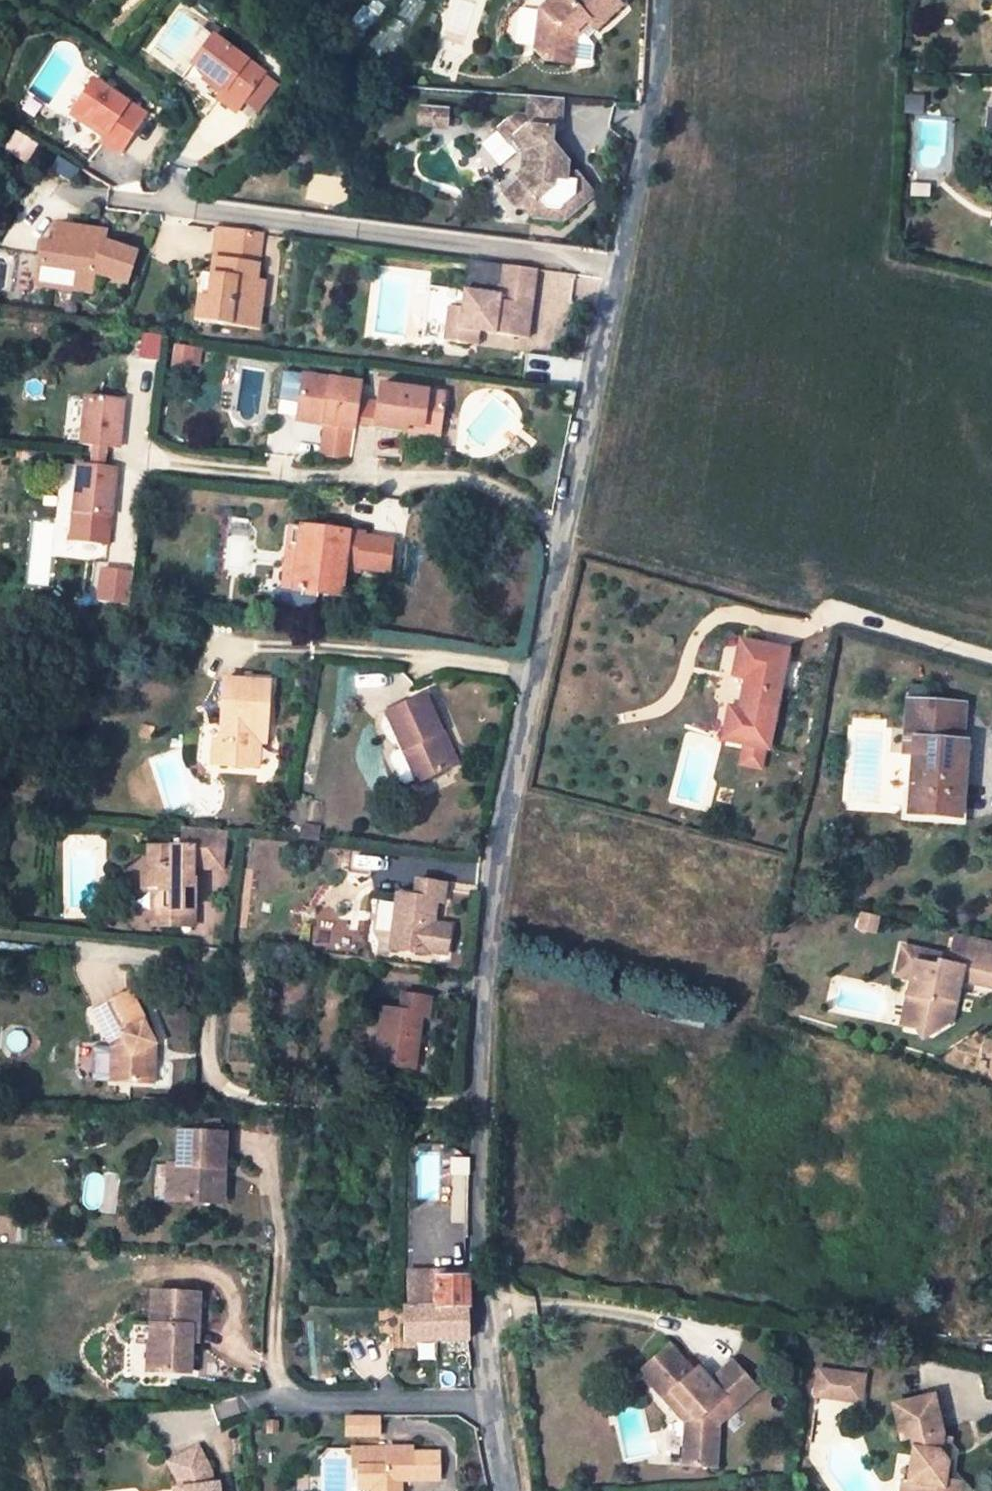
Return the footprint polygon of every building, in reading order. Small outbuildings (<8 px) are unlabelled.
[(554,19),(539,33),(537,49),(548,60),(575,64),(579,38),(575,34),(589,21),(593,25),(598,30),(624,6),(618,0),(534,0),(544,10),(545,9),(554,19)] [(544,10),(542,12),(539,33),(554,19),(545,9),(544,10)] [(589,21),(575,34),(579,38),(593,25),(589,21)] [(212,36),(192,65),(206,75),(225,89),(222,93),(218,98),(236,111),(263,73),(212,36)] [(225,89),(206,75),(202,79),(222,93),(225,89)] [(92,81),(73,111),(107,133),(105,137),(101,143),(119,155),(145,115),(92,81)] [(566,99),(532,97),(531,116),(518,116),(513,120),(523,133),(511,143),(520,153),(526,153),(524,173),(519,177),(521,180),(505,193),(518,210),(525,211),(532,219),(565,222),(586,205),(578,196),(580,182),(583,179),(580,175),(570,174),(571,164),(555,144),(556,131),(559,131),(564,126),(566,99)] [(436,109),(423,108),(421,125),(435,126),(436,109)] [(451,110),(436,109),(435,126),(450,128),(451,110)] [(73,111),(70,115),(105,137),(107,133),(73,111)] [(513,120),(501,130),(511,143),(523,133),(513,120)] [(583,179),(580,182),(578,196),(586,205),(597,196),(583,179)] [(39,242),(36,265),(74,270),(72,289),(89,292),(92,272),(124,283),(135,254),(104,242),(98,240),(99,230),(56,225),(53,244),(39,242)] [(197,296),(194,317),(256,324),(259,304),(243,302),(246,279),(254,280),(260,233),(215,228),(209,274),(207,297),(197,296)] [(446,306),(441,340),(466,343),(468,329),(477,330),(516,335),(518,319),(528,320),(534,268),(501,264),(497,294),(462,290),(459,307),(446,306)] [(36,265),(34,284),(72,289),(74,270),(36,265)] [(200,273),(197,296),(207,297),(209,274),(200,273)] [(246,279),(243,302),(259,304),(262,282),(254,280),(246,279)] [(419,337),(441,340),(446,306),(459,307),(462,290),(426,285),(419,337)] [(526,336),(528,320),(518,319),(516,335),(526,336)] [(475,344),(477,330),(468,329),(466,343),(475,344)] [(564,358),(540,355),(536,386),(560,389),(564,358)] [(357,383),(299,376),(293,421),(321,424),(351,428),(352,425),(354,411),(357,383)] [(441,394),(377,386),(373,414),(372,427),(403,431),(403,426),(437,430),(441,394)] [(575,391),(564,390),(562,409),(573,410),(575,391)] [(117,399),(79,395),(73,443),(86,445),(99,446),(111,448),(117,399)] [(373,414),(354,411),(352,425),(372,427),(373,414)] [(351,428),(321,424),(317,457),(347,461),(351,428)] [(437,430),(403,426),(403,431),(436,436),(437,430)] [(99,446),(86,445),(83,465),(97,466),(99,446)] [(83,465),(71,463),(65,511),(103,516),(109,468),(97,466),(83,465)] [(284,588),(292,589),(300,527),(291,526),(284,588)] [(364,534),(300,527),(292,589),(342,595),(345,563),(357,566),(357,569),(389,572),(392,541),(364,537),(364,534)] [(103,566),(98,600),(130,605),(135,570),(103,566)] [(745,678),(739,711),(774,716),(775,716),(787,651),(740,642),(734,676),(745,678)] [(225,679),(221,743),(219,766),(258,768),(259,740),(260,726),(266,726),(269,682),(225,679)] [(438,733),(442,732),(426,696),(387,714),(404,751),(390,757),(390,761),(399,781),(406,784),(417,779),(418,781),(452,766),(438,733)] [(913,754),(908,814),(959,817),(965,743),(961,742),(964,705),(906,702),(902,753),(913,754)] [(739,711),(729,709),(723,738),(743,742),(765,746),(769,747),(774,716),(739,711)] [(438,733),(452,766),(460,762),(446,730),(442,732),(438,733)] [(212,766),(219,766),(221,743),(213,742),(212,766)] [(765,746),(743,742),(739,763),(761,767),(765,746)] [(226,831),(184,827),(184,847),(150,847),(150,865),(144,865),(144,890),(161,890),(161,908),(154,908),(154,925),(180,925),(180,916),(195,916),(195,889),(193,889),(193,867),(222,868),(226,831)] [(414,897),(397,896),(390,949),(430,953),(430,951),(433,923),(436,901),(442,902),(444,884),(416,882),(414,897)] [(180,925),(195,925),(195,916),(180,916),(180,925)] [(450,925),(433,923),(430,951),(447,953),(450,925)] [(955,939),(991,948),(991,943),(956,935),(955,939)] [(908,998),(920,1000),(914,1030),(933,1034),(951,1022),(958,994),(953,993),(955,980),(961,981),(991,988),(991,948),(955,939),(949,966),(940,964),(941,957),(903,948),(897,977),(912,981),(908,998)] [(955,980),(953,993),(958,994),(961,981),(955,980)] [(129,994),(93,1012),(112,1050),(112,1061),(111,1084),(152,1086),(153,1060),(146,1060),(146,1051),(154,1047),(143,1026),(145,1025),(129,994)] [(400,1012),(383,1010),(375,1062),(415,1066),(422,1016),(429,1016),(431,999),(402,996),(400,1012)] [(908,998),(902,1027),(914,1030),(920,1000),(908,998)] [(419,1131),(419,1122),(395,1122),(395,1131),(399,1131),(410,1131),(419,1131)] [(410,1142),(410,1131),(399,1131),(399,1142),(410,1142)] [(224,1136),(178,1134),(177,1168),(167,1167),(165,1203),(191,1204),(192,1197),(222,1198),(222,1181),(212,1180),(213,1170),(223,1171),(224,1136)] [(222,1198),(192,1197),(191,1204),(221,1206),(222,1198)] [(404,1342),(468,1339),(466,1278),(435,1278),(436,1306),(409,1306),(403,1306),(404,1342)] [(408,1278),(409,1306),(436,1306),(435,1278),(408,1278)] [(198,1297),(152,1295),(150,1345),(155,1345),(154,1374),(189,1376),(190,1345),(191,1330),(197,1330),(198,1297)] [(150,1345),(148,1345),(147,1374),(154,1374),(155,1345),(150,1345)] [(691,1422),(691,1435),(698,1436),(715,1440),(716,1423),(754,1391),(731,1364),(708,1383),(703,1387),(694,1385),(687,1376),(690,1372),(667,1346),(637,1371),(680,1421),(691,1422)] [(696,1369),(690,1372),(687,1376),(694,1385),(703,1387),(708,1383),(696,1369)] [(839,1376),(820,1372),(814,1399),(833,1403),(839,1376)] [(864,1381),(839,1376),(833,1403),(858,1408),(864,1381)] [(916,1463),(913,1481),(960,1490),(963,1490),(964,1483),(953,1481),(956,1460),(952,1460),(943,1454),(946,1439),(937,1396),(899,1404),(907,1438),(915,1437),(919,1451),(916,1463)] [(347,1417),(347,1433),(379,1433),(379,1417),(347,1417)] [(691,1435),(691,1437),(683,1436),(681,1466),(713,1468),(715,1440),(698,1436),(691,1435)] [(955,1441),(946,1439),(943,1454),(952,1460),(955,1441)] [(220,1480),(214,1481),(212,1468),(199,1444),(170,1460),(180,1478),(181,1486),(176,1487),(177,1490),(221,1490),(220,1480)] [(411,1477),(410,1449),(409,1444),(352,1444),(352,1464),(357,1464),(388,1465),(388,1477),(399,1477),(411,1477)] [(436,1449),(410,1449),(411,1477),(437,1476),(436,1449)] [(910,1461),(907,1480),(913,1481),(916,1463),(910,1461)] [(399,1477),(388,1477),(388,1465),(357,1464),(358,1485),(370,1486),(370,1490),(381,1490),(381,1486),(400,1486),(399,1477)] [(905,1490),(917,1490),(918,1483),(913,1482),(913,1481),(907,1480),(905,1490)] [(913,1481),(913,1482),(918,1483),(917,1490),(960,1490),(913,1481)]
